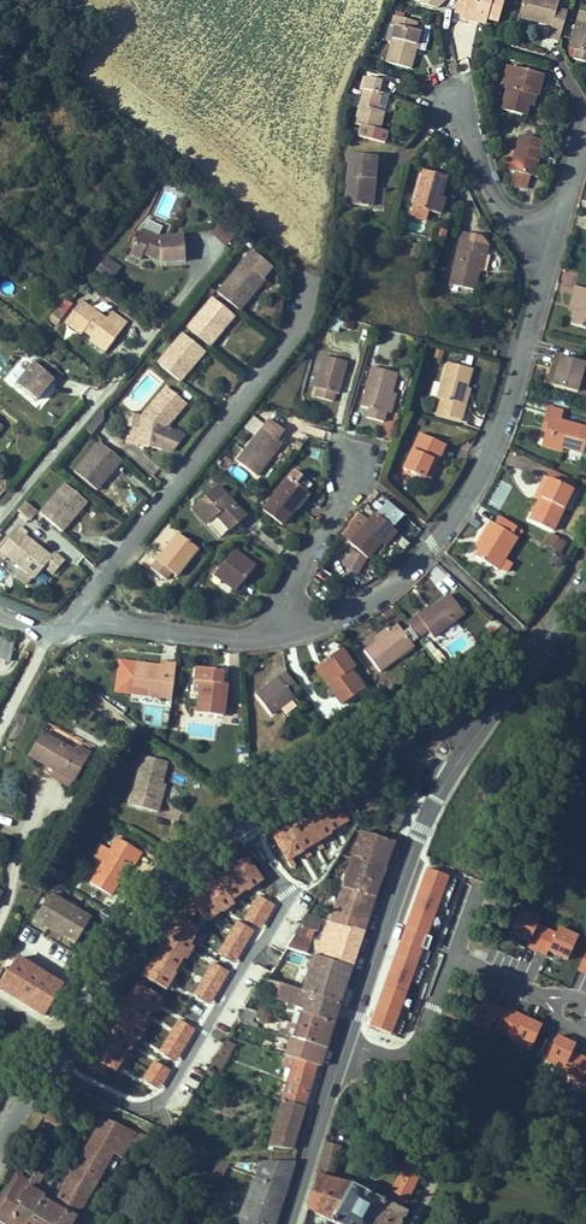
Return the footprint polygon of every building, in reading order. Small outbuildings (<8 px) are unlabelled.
[(518,0),(471,0),(469,8),(478,10),(477,15),(488,18),(490,12),(502,16),(513,19),(518,0)] [(569,21),(566,33),(575,35),(583,8),(573,5),(574,0),(539,0),(535,12),(569,21)] [(407,19),(411,20),(401,55),(425,62),(430,43),(429,43),(434,26),(430,25),(432,17),(409,10),(407,19)] [(500,21),(502,16),(490,12),(488,18),(500,21)] [(438,28),(434,26),(429,43),(430,43),(433,44),(438,28)] [(53,51),(46,59),(58,69),(64,61),(53,51)] [(516,83),(522,85),(528,65),(522,63),(516,83)] [(522,85),(516,106),(541,113),(544,102),(548,103),(551,94),(552,94),(558,73),(528,65),(522,85)] [(398,79),(379,76),(371,123),(397,127),(400,108),(393,107),(398,79)] [(558,140),(535,133),(525,169),(530,170),(527,183),(540,187),(543,174),(548,175),(558,140)] [(366,150),(358,198),(383,203),(392,155),(366,150)] [(424,204),(447,211),(452,195),(459,176),(435,168),(424,204)] [(457,197),(452,195),(447,211),(452,213),(457,197)] [(151,218),(141,239),(152,244),(161,248),(170,247),(171,252),(195,250),(193,224),(169,227),(151,218)] [(418,232),(422,223),(413,219),(409,228),(418,232)] [(218,223),(210,238),(229,248),(237,233),(218,223)] [(494,269),(500,242),(493,232),(484,230),(474,228),(462,281),(487,286),(491,268),(494,269)] [(150,249),(152,244),(141,239),(139,244),(150,249)] [(113,249),(128,261),(130,259),(115,247),(113,249)] [(107,258),(122,269),(128,261),(113,249),(107,258)] [(270,276),(251,259),(226,289),(247,308),(261,292),(258,290),(270,276)] [(273,278),(270,276),(258,290),(261,292),(273,278)] [(90,323),(92,320),(101,326),(118,337),(136,312),(120,300),(115,308),(90,290),(74,312),(90,323)] [(240,312),(221,295),(196,325),(218,344),(231,328),(229,326),(240,312)] [(359,315),(346,311),(342,323),(355,327),(359,315)] [(243,314),(240,312),(229,326),(231,328),(243,314)] [(118,337),(101,326),(98,330),(115,342),(118,337)] [(210,347),(191,330),(166,360),(188,379),(201,363),(199,361),(210,347)] [(495,343),(493,349),(501,351),(502,345),(495,343)] [(213,349),(210,347),(199,361),(201,363),(213,349)] [(43,356),(27,377),(47,393),(63,373),(65,375),(72,367),(55,353),(49,360),(43,356)] [(354,361),(333,354),(323,385),(326,386),(323,395),(338,399),(341,391),(344,392),(354,361)] [(558,384),(563,385),(572,355),(567,354),(558,384)] [(563,385),(585,392),(585,360),(572,355),(563,385)] [(470,404),(474,388),(476,388),(481,368),(457,361),(447,397),(451,398),(447,412),(471,419),(475,420),(479,406),(475,405),(470,404)] [(375,416),(392,421),(395,412),(400,391),(406,372),(380,365),(370,404),(377,406),(375,416)] [(195,400),(175,384),(151,413),(150,424),(138,422),(136,440),(146,442),(147,437),(168,441),(171,424),(173,422),(175,424),(195,400)] [(405,393),(400,391),(395,412),(399,413),(405,393)] [(585,452),(585,426),(571,421),(574,412),(559,407),(551,430),(556,432),(553,441),(574,448),(585,452)] [(0,410),(0,432),(11,419),(0,410)] [(150,424),(151,413),(135,410),(133,421),(138,422),(150,424)] [(471,419),(447,412),(446,416),(470,422),(471,419)] [(106,413),(94,427),(100,432),(112,418),(106,413)] [(290,427),(275,415),(242,455),(261,472),(276,455),(273,452),(286,438),(282,435),(290,427)] [(171,447),(175,424),(173,422),(171,424),(168,441),(147,437),(146,442),(171,447)] [(455,444),(430,432),(413,467),(438,479),(455,444)] [(130,458),(107,438),(83,468),(103,485),(115,470),(118,472),(130,458)] [(288,440),(286,438),(273,452),(276,455),(288,440)] [(572,452),(574,448),(553,441),(551,446),(572,452)] [(233,467),(230,475),(242,480),(246,473),(233,467)] [(306,473),(300,467),(267,506),(286,522),(312,490),(301,480),(306,473)] [(106,488),(118,472),(115,470),(103,485),(106,488)] [(563,532),(585,485),(585,484),(561,471),(557,479),(560,480),(540,521),(563,532)] [(72,480),(47,510),(70,529),(83,513),(80,510),(92,496),(72,480)] [(222,482),(197,503),(223,535),(248,513),(222,482)] [(95,499),(92,496),(80,510),(83,513),(95,499)] [(34,498),(26,508),(37,517),(45,508),(34,498)] [(401,531),(383,515),(356,543),(373,559),(388,544),(401,531)] [(484,556),(506,570),(526,539),(531,531),(509,516),(504,525),(501,523),(488,542),(491,544),(484,556)] [(58,553),(32,531),(32,530),(34,528),(26,522),(3,549),(11,555),(14,552),(28,563),(21,570),(33,581),(40,573),(41,574),(50,563),(59,571),(71,557),(61,549),(58,553)] [(180,529),(151,564),(166,576),(173,568),(178,572),(200,546),(180,529)] [(401,531),(388,544),(392,548),(405,535),(401,531)] [(560,555),(567,543),(549,533),(542,545),(560,555)] [(239,588),(258,564),(237,547),(220,568),(230,577),(228,579),(239,588)] [(230,577),(220,568),(218,571),(228,579),(230,577)] [(315,580),(327,582),(329,572),(317,570),(315,580)] [(468,614),(452,594),(434,609),(422,619),(420,617),(412,624),(424,639),(433,632),(438,638),(468,614)] [(422,619),(434,609),(433,607),(420,617),(422,619)] [(369,653),(385,674),(419,648),(401,624),(391,632),(394,635),(382,643),(369,653)] [(380,640),(382,643),(394,635),(391,632),(380,640)] [(15,643),(0,636),(0,659),(10,662),(15,643)] [(319,668),(346,707),(367,692),(354,673),(358,670),(344,650),(319,668)] [(163,665),(138,662),(135,688),(152,690),(165,691),(164,697),(176,698),(179,666),(163,665)] [(229,715),(232,684),(225,683),(226,669),(201,667),(200,681),(206,681),(204,713),(229,715)] [(290,670),(261,693),(277,713),(300,695),(295,689),(301,684),(290,670)] [(49,727),(37,749),(61,763),(80,774),(96,746),(85,740),(82,745),(49,727)] [(173,759),(149,752),(136,793),(133,803),(145,806),(161,811),(164,800),(161,799),(166,782),(173,759)] [(80,774),(61,763),(57,768),(77,779),(80,774)] [(169,783),(166,782),(161,799),(164,800),(169,783)] [(347,809),(356,824),(360,818),(347,795),(318,812),(329,832),(347,822),(342,813),(347,809)] [(399,805),(393,819),(394,819),(399,821),(411,824),(416,810),(399,805)] [(323,847),(319,841),(331,834),(329,832),(318,812),(302,821),(315,843),(319,850),(323,847)] [(376,815),(371,813),(364,824),(370,826),(376,815)] [(315,843),(302,821),(289,829),(303,852),(306,857),(310,855),(306,848),(315,843)] [(396,868),(405,839),(389,833),(373,827),(368,843),(363,856),(396,868)] [(295,865),(291,858),(303,852),(289,829),(273,838),(291,868),(295,865)] [(125,849),(133,836),(126,832),(118,845),(125,849)] [(119,888),(138,858),(141,859),(149,846),(133,836),(125,849),(118,845),(111,857),(99,875),(119,888)] [(111,857),(118,845),(110,840),(103,852),(111,857)] [(354,884),(386,897),(396,868),(363,856),(354,884)] [(231,868),(246,889),(247,891),(262,880),(246,857),(231,868)] [(66,884),(73,870),(67,866),(59,880),(66,884)] [(216,879),(231,900),(246,889),(231,868),(216,879)] [(447,877),(427,869),(370,1027),(390,1034),(421,949),(426,951),(431,938),(425,936),(439,898),(444,900),(450,884),(445,882),(447,877)] [(450,884),(444,900),(439,898),(429,927),(438,930),(442,917),(439,916),(442,908),(445,909),(456,880),(447,877),(445,882),(450,884)] [(3,900),(12,884),(0,878),(0,898),(3,900)] [(221,910),(222,912),(234,903),(231,900),(216,879),(205,888),(221,910)] [(341,918),(375,931),(386,897),(354,884),(341,918)] [(58,887),(43,912),(82,936),(99,911),(58,887)] [(198,910),(206,921),(221,910),(205,888),(191,900),(198,910)] [(274,904),(258,895),(252,905),(268,915),(274,904)] [(187,922),(190,916),(198,910),(191,900),(182,908),(168,932),(189,944),(199,928),(187,922)] [(266,919),(268,915),(252,905),(250,909),(266,919)] [(266,919),(250,909),(247,915),(244,919),(260,929),(266,919)] [(324,953),(363,968),(375,931),(341,918),(317,909),(306,927),(297,942),(324,953)] [(528,943),(526,947),(536,951),(546,930),(537,926),(539,920),(519,911),(509,934),(528,943)] [(253,930),(237,921),(231,931),(247,940),(253,930)] [(536,951),(546,956),(548,952),(567,961),(577,938),(558,929),(555,934),(546,930),(536,951)] [(244,944),(247,940),(231,931),(229,935),(244,944)] [(186,959),(193,947),(189,944),(168,932),(161,944),(183,957),(186,959)] [(239,953),(244,944),(229,935),(223,944),(239,953)] [(152,959),(174,973),(183,957),(161,944),(152,959)] [(239,953),(223,944),(218,953),(233,963),(239,953)] [(429,952),(426,951),(421,949),(409,982),(418,985),(423,970),(420,968),(421,964),(425,965),(429,952)] [(577,971),(585,975),(585,952),(577,971)] [(312,989),(351,1004),(363,968),(324,953),(312,989)] [(142,975),(166,990),(175,973),(174,973),(152,959),(142,975)] [(222,981),(228,972),(213,962),(207,972),(222,981)] [(222,981),(207,972),(201,981),(217,990),(222,981)] [(346,1020),(351,1004),(312,989),(287,979),(285,984),(289,986),(287,992),(314,1003),(312,1009),(346,1020)] [(215,994),(217,990),(201,981),(199,985),(215,994)] [(150,1013),(151,1014),(161,997),(137,983),(128,1000),(150,1013)] [(215,994),(199,985),(193,995),(209,1004),(215,994)] [(403,998),(391,1031),(400,1034),(404,1023),(401,1022),(404,1015),(403,1015),(404,1011),(408,1013),(412,1001),(403,998)] [(119,1015),(141,1028),(150,1013),(128,1000),(119,1015)] [(514,1013),(504,1008),(502,1011),(481,1001),(471,1023),(489,1031),(493,1022),(497,1024),(494,1030),(504,1034),(514,1013)] [(257,1004),(249,1016),(260,1020),(267,1008),(257,1004)] [(343,1030),(346,1020),(312,1009),(308,1023),(324,1029),(326,1024),(343,1030)] [(523,1019),(524,1017),(514,1013),(504,1034),(513,1039),(512,1042),(530,1050),(541,1027),(523,1019)] [(135,1041),(137,1042),(144,1030),(141,1028),(119,1015),(111,1027),(135,1041)] [(194,1029),(179,1019),(173,1029),(189,1038),(194,1029)] [(338,1046),(343,1030),(326,1024),(324,1029),(308,1023),(304,1035),(338,1046)] [(124,1056),(126,1057),(135,1041),(111,1027),(102,1043),(124,1056)] [(186,1042),(189,1038),(173,1029),(171,1033),(186,1042)] [(186,1042),(171,1033),(165,1042),(181,1052),(186,1042)] [(304,1035),(299,1050),(299,1053),(304,1055),(328,1063),(332,1064),(338,1046),(304,1035)] [(571,1053),(575,1046),(556,1037),(545,1060),(563,1068),(560,1074),(570,1079),(580,1057),(571,1053)] [(175,1061),(181,1052),(165,1042),(160,1052),(175,1061)] [(102,1043),(88,1067),(104,1076),(109,1067),(115,1071),(124,1056),(102,1043)] [(291,1099),(292,1099),(315,1106),(328,1063),(304,1055),(291,1099)] [(580,1057),(570,1079),(580,1083),(584,1074),(585,1075),(585,1060),(580,1057)] [(170,1070),(154,1061),(149,1070),(164,1080),(170,1070)] [(149,1070),(143,1080),(159,1089),(164,1080),(149,1070)] [(292,1099),(278,1147),(302,1146),(315,1106),(292,1099)] [(73,1119),(76,1114),(60,1105),(54,1116),(70,1125),(73,1119)] [(76,1114),(73,1119),(90,1129),(95,1120),(79,1109),(76,1114)] [(147,1128),(146,1130),(114,1115),(97,1143),(88,1158),(63,1203),(51,1196),(34,1223),(80,1223),(122,1151),(131,1156),(142,1136),(159,1145),(163,1137),(147,1128)] [(325,1144),(317,1177),(336,1181),(343,1149),(325,1144)] [(239,1158),(234,1157),(230,1162),(225,1171),(230,1173),(239,1158)] [(304,1160),(273,1159),(250,1214),(244,1223),(284,1223),(305,1161),(304,1160)] [(201,1162),(194,1177),(215,1186),(221,1170),(201,1162)] [(15,1223),(34,1223),(51,1196),(51,1194),(44,1190),(54,1173),(45,1168),(39,1179),(23,1206),(25,1207),(15,1223)] [(24,1181),(29,1173),(25,1171),(20,1179),(24,1181)] [(408,1214),(405,1213),(422,1180),(404,1171),(387,1202),(366,1191),(357,1210),(378,1220),(376,1223),(403,1223),(408,1214)] [(4,1217),(15,1223),(25,1207),(23,1206),(39,1179),(29,1173),(24,1181),(4,1217)] [(310,1210),(336,1223),(376,1223),(378,1220),(357,1210),(366,1191),(353,1185),(336,1181),(317,1177),(309,1209),(310,1210)]
